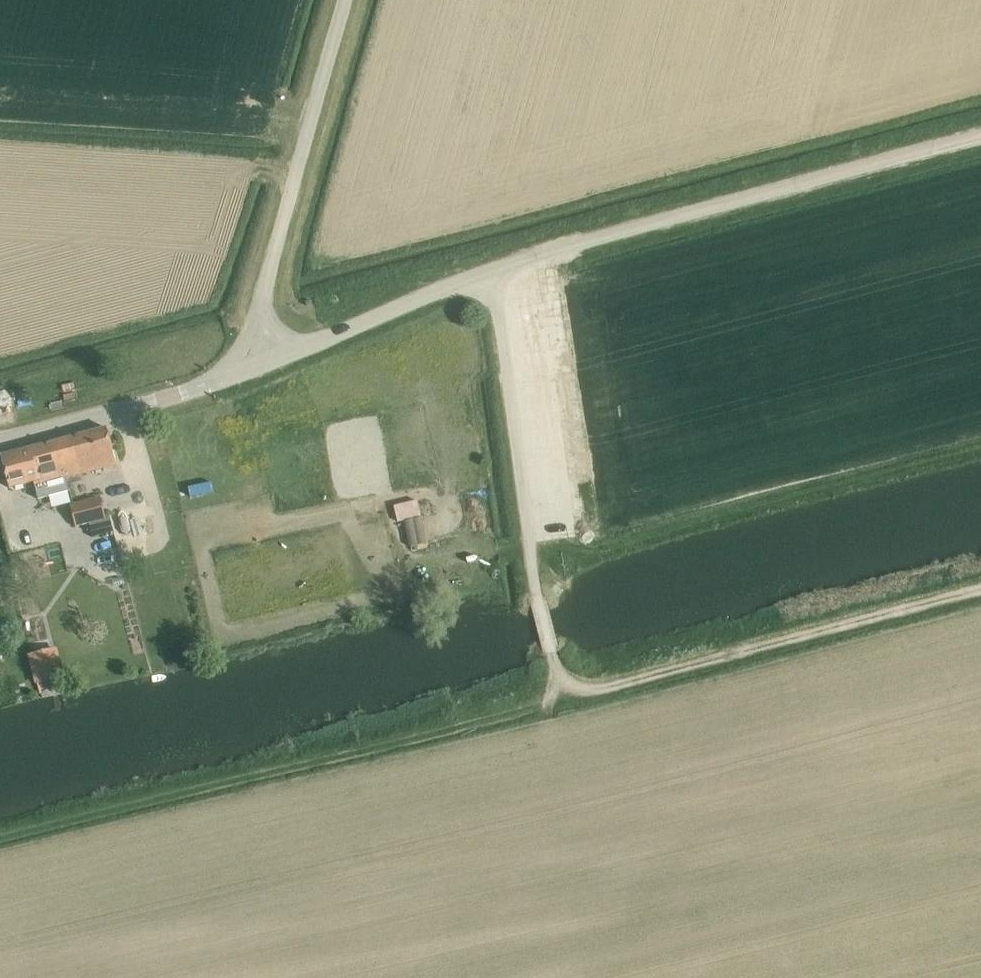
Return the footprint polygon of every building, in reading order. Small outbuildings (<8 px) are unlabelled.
[(117,464),(112,447),(107,428),(54,441),(64,478),(117,464)] [(35,486),(64,478),(54,441),(1,455),(10,488),(34,481),(35,486)] [(68,506),(74,529),(104,520),(98,498),(68,506)] [(424,500),(395,506),(398,521),(428,514),(424,500)] [(122,542),(154,533),(147,508),(115,517),(122,542)] [(30,619),(24,621),(26,631),(33,629),(30,619)] [(50,651),(29,655),(34,673),(54,668),(50,651)]
